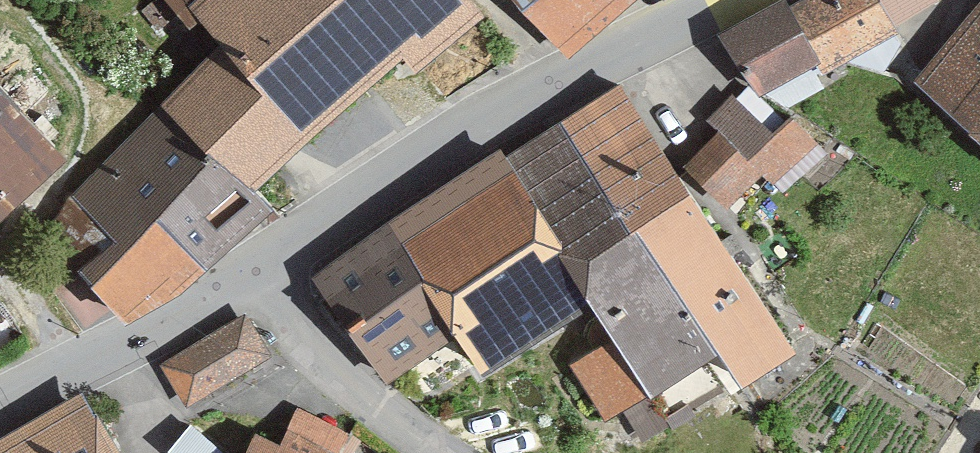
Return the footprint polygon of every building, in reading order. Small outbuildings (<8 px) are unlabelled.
[(485,0),(172,0),(190,18),(202,9),(222,34),(40,223),(127,307),(188,274),(273,195),(258,177),(408,36),(421,54),(486,2),(485,0)] [(569,68),(644,0),(509,0),(569,68)] [(718,26),(758,88),(818,52),(789,0),(762,0),(718,26)] [(818,52),(825,65),(932,0),(789,0),(818,52)] [(917,73),(979,125),(979,0),(977,0),(917,73)] [(66,143),(47,124),(73,102),(13,44),(0,56),(0,207),(66,143)] [(798,337),(620,75),(509,149),(594,291),(652,380),(718,339),(740,376),(798,337)] [(719,125),(685,157),(730,200),(761,169),(773,179),(818,138),(791,106),(773,123),(732,89),(708,115),(719,125)] [(594,291),(509,149),(502,137),(311,267),(389,374),(456,326),(479,361),(594,291)] [(246,308),(161,362),(187,403),(272,350),(246,308)] [(647,383),(611,329),(569,360),(606,412),(647,383)] [(82,384),(0,432),(0,452),(127,452),(82,384)] [(255,422),(241,452),(340,452),(352,427),(298,402),(280,433),(255,422)] [(192,416),(166,444),(178,452),(231,452),(192,416)]
